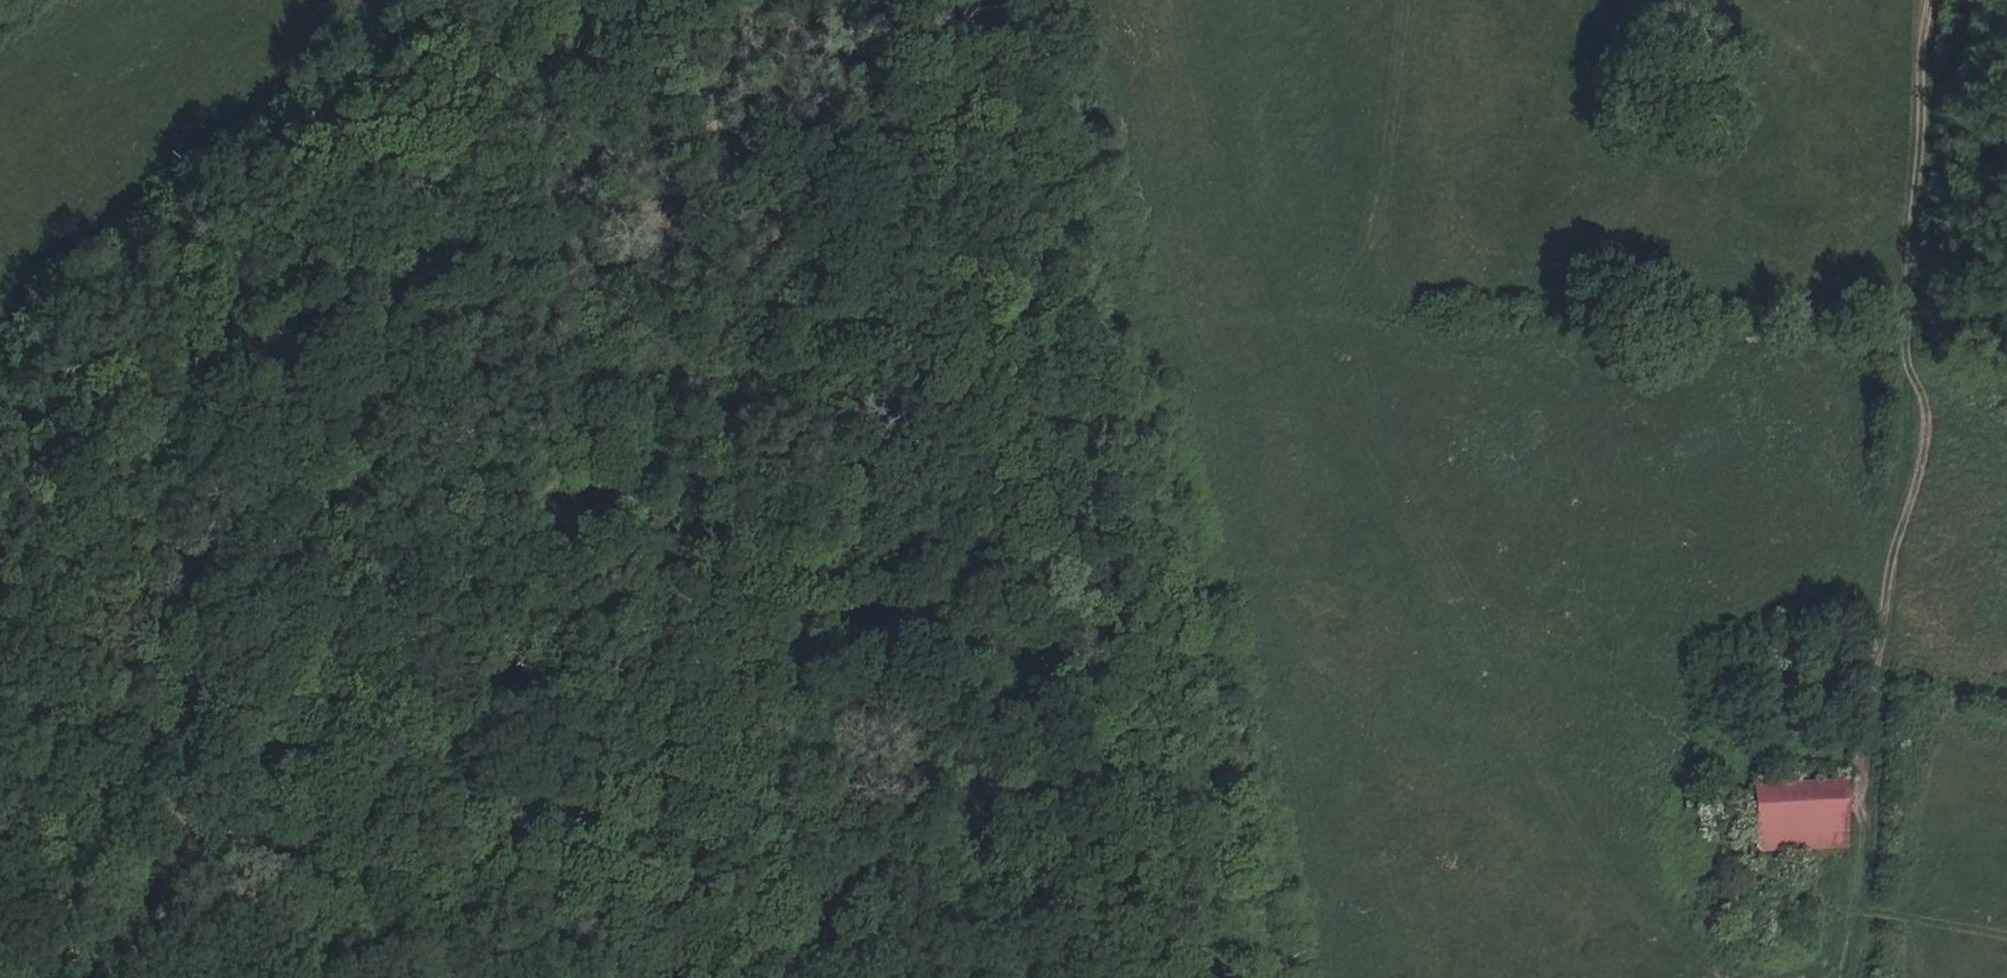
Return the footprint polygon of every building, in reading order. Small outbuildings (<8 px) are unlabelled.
[(1839,783),(1751,784),(1751,849),(1839,849),(1839,783)]
